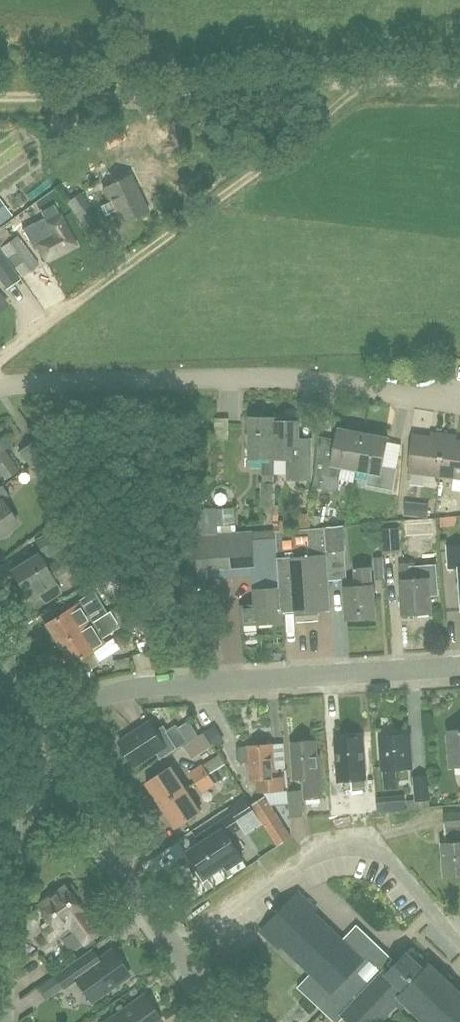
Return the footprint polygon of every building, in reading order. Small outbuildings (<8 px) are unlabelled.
[(123,223),(147,211),(129,176),(105,187),(123,223)] [(84,225),(97,215),(80,192),(78,193),(67,201),(67,202),(84,225)] [(45,217),(23,228),(33,245),(37,243),(46,260),(76,244),(61,214),(47,221),(45,217)] [(0,248),(0,250),(17,271),(21,277),(39,264),(17,235),(0,248)] [(7,289),(21,280),(0,250),(0,280),(7,289)] [(250,417),(249,459),(262,459),(262,476),(274,476),(274,459),(273,421),(275,421),(275,417),(250,417)] [(273,421),(274,459),(288,459),(288,474),(297,474),(297,478),(310,478),(310,447),(298,447),(298,421),(295,421),(295,418),(280,418),(280,421),(275,421),(273,421)] [(342,468),(357,471),(364,432),(339,427),(327,490),(335,491),(338,489),(342,468)] [(394,491),(398,468),(384,466),(389,437),(364,432),(357,471),(370,473),(367,486),(394,491)] [(440,476),(445,433),(436,432),(435,436),(414,434),(410,473),(440,476)] [(445,433),(440,476),(459,479),(459,440),(453,439),(454,434),(445,433)] [(6,480),(19,470),(5,450),(11,446),(4,435),(0,438),(0,472),(6,480)] [(42,481),(56,470),(34,439),(19,449),(42,481)] [(261,508),(275,507),(276,483),(261,483),(261,508)] [(2,502),(10,496),(2,485),(0,486),(0,535),(17,523),(2,502)] [(217,508),(193,510),(194,529),(199,528),(219,527),(217,509),(217,508)] [(235,508),(217,509),(219,527),(236,525),(237,525),(235,508)] [(107,544),(106,538),(109,536),(92,513),(73,526),(90,549),(92,548),(97,551),(107,544)] [(199,528),(194,529),(195,537),(236,534),(236,525),(219,527),(199,528)] [(344,526),(325,527),(327,552),(331,552),(346,551),(344,526)] [(236,534),(195,537),(197,569),(254,565),(252,548),(278,546),(280,580),(281,587),(255,589),(256,605),(241,606),(242,624),(257,623),(284,621),(283,612),(296,611),(300,611),(300,617),(316,616),(316,610),(319,609),(331,608),(327,552),(325,527),(236,534)] [(54,528),(34,541),(44,558),(58,550),(65,545),(54,528)] [(384,553),(401,552),(399,528),(382,528),(384,553)] [(447,546),(449,568),(459,567),(459,585),(459,545),(447,546)] [(61,594),(55,585),(52,579),(70,568),(64,558),(46,570),(37,555),(12,570),(30,600),(39,595),(46,603),(61,594)] [(413,562),(399,563),(401,579),(400,579),(403,614),(432,612),(431,596),(438,596),(435,564),(414,565),(413,562)] [(346,619),(375,616),(373,585),(371,585),(370,567),(354,569),(356,586),(344,587),(346,619)] [(125,604),(132,614),(159,597),(152,587),(125,604)] [(58,618),(46,625),(57,643),(89,623),(89,624),(100,617),(89,599),(68,612),(63,604),(53,610),(58,618)] [(122,633),(134,628),(127,608),(115,612),(122,633)] [(89,623),(57,643),(70,664),(75,661),(91,651),(102,644),(97,636),(116,624),(108,612),(100,617),(89,624),(89,623)] [(170,753),(188,742),(176,724),(167,731),(164,727),(157,731),(151,722),(121,741),(137,766),(156,753),(160,760),(170,753)] [(449,730),(451,767),(459,766),(459,730),(449,730)] [(204,732),(183,745),(192,759),(212,746),(204,732)] [(410,734),(381,736),(385,788),(397,787),(395,769),(412,768),(410,734)] [(368,805),(366,792),(365,778),(366,778),(362,736),(334,739),(338,780),(339,780),(340,791),(343,791),(343,794),(353,793),(354,806),(368,805)] [(306,799),(322,798),(319,754),(317,754),(316,740),(292,741),(295,779),(305,778),(306,799)] [(284,790),(284,789),(283,775),(279,776),(278,767),(274,767),(272,743),(250,745),(250,746),(241,746),(238,750),(238,759),(242,762),(251,761),(252,779),(258,778),(258,786),(262,786),(262,792),(284,790)] [(202,763),(190,771),(197,782),(209,774),(203,765),(202,763)] [(209,774),(197,782),(203,793),(215,785),(221,793),(237,782),(226,764),(224,765),(209,774)] [(162,804),(187,788),(173,765),(147,781),(162,804)] [(428,774),(415,776),(417,800),(430,799),(428,774)] [(202,812),(187,788),(162,804),(176,828),(202,812)] [(290,817),(304,816),(301,789),(288,791),(290,817)] [(252,805),(278,845),(291,837),(265,796),(252,805)] [(240,828),(258,817),(245,798),(228,809),(240,828)] [(459,874),(459,813),(445,814),(446,827),(451,827),(452,843),(444,843),(446,875),(459,874)] [(228,836),(240,828),(232,816),(215,827),(219,834),(192,851),(198,861),(193,864),(205,882),(223,871),(221,867),(226,864),(229,868),(243,860),(228,836)] [(71,952),(97,933),(82,911),(82,910),(74,899),(79,895),(71,884),(66,887),(66,886),(39,905),(52,924),(42,931),(49,941),(62,931),(59,927),(67,921),(74,931),(62,940),(71,952)] [(415,963),(407,954),(393,968),(388,964),(393,959),(357,925),(342,941),(312,912),(316,908),(299,892),(261,931),(279,948),(282,945),(312,973),(298,988),(334,1021),(340,1021),(346,1016),(352,1021),(378,1021),(396,1003),(401,1008),(406,1002),(427,1021),(459,1021),(459,995),(450,985),(455,980),(446,972),(443,975),(442,974),(440,976),(430,966),(429,967),(419,958),(415,963)] [(76,979),(92,1002),(130,975),(123,964),(124,960),(120,953),(115,954),(112,949),(88,966),(81,956),(55,974),(64,987),(76,979)] [(162,1021),(144,995),(106,1021),(161,1021),(162,1021)]
